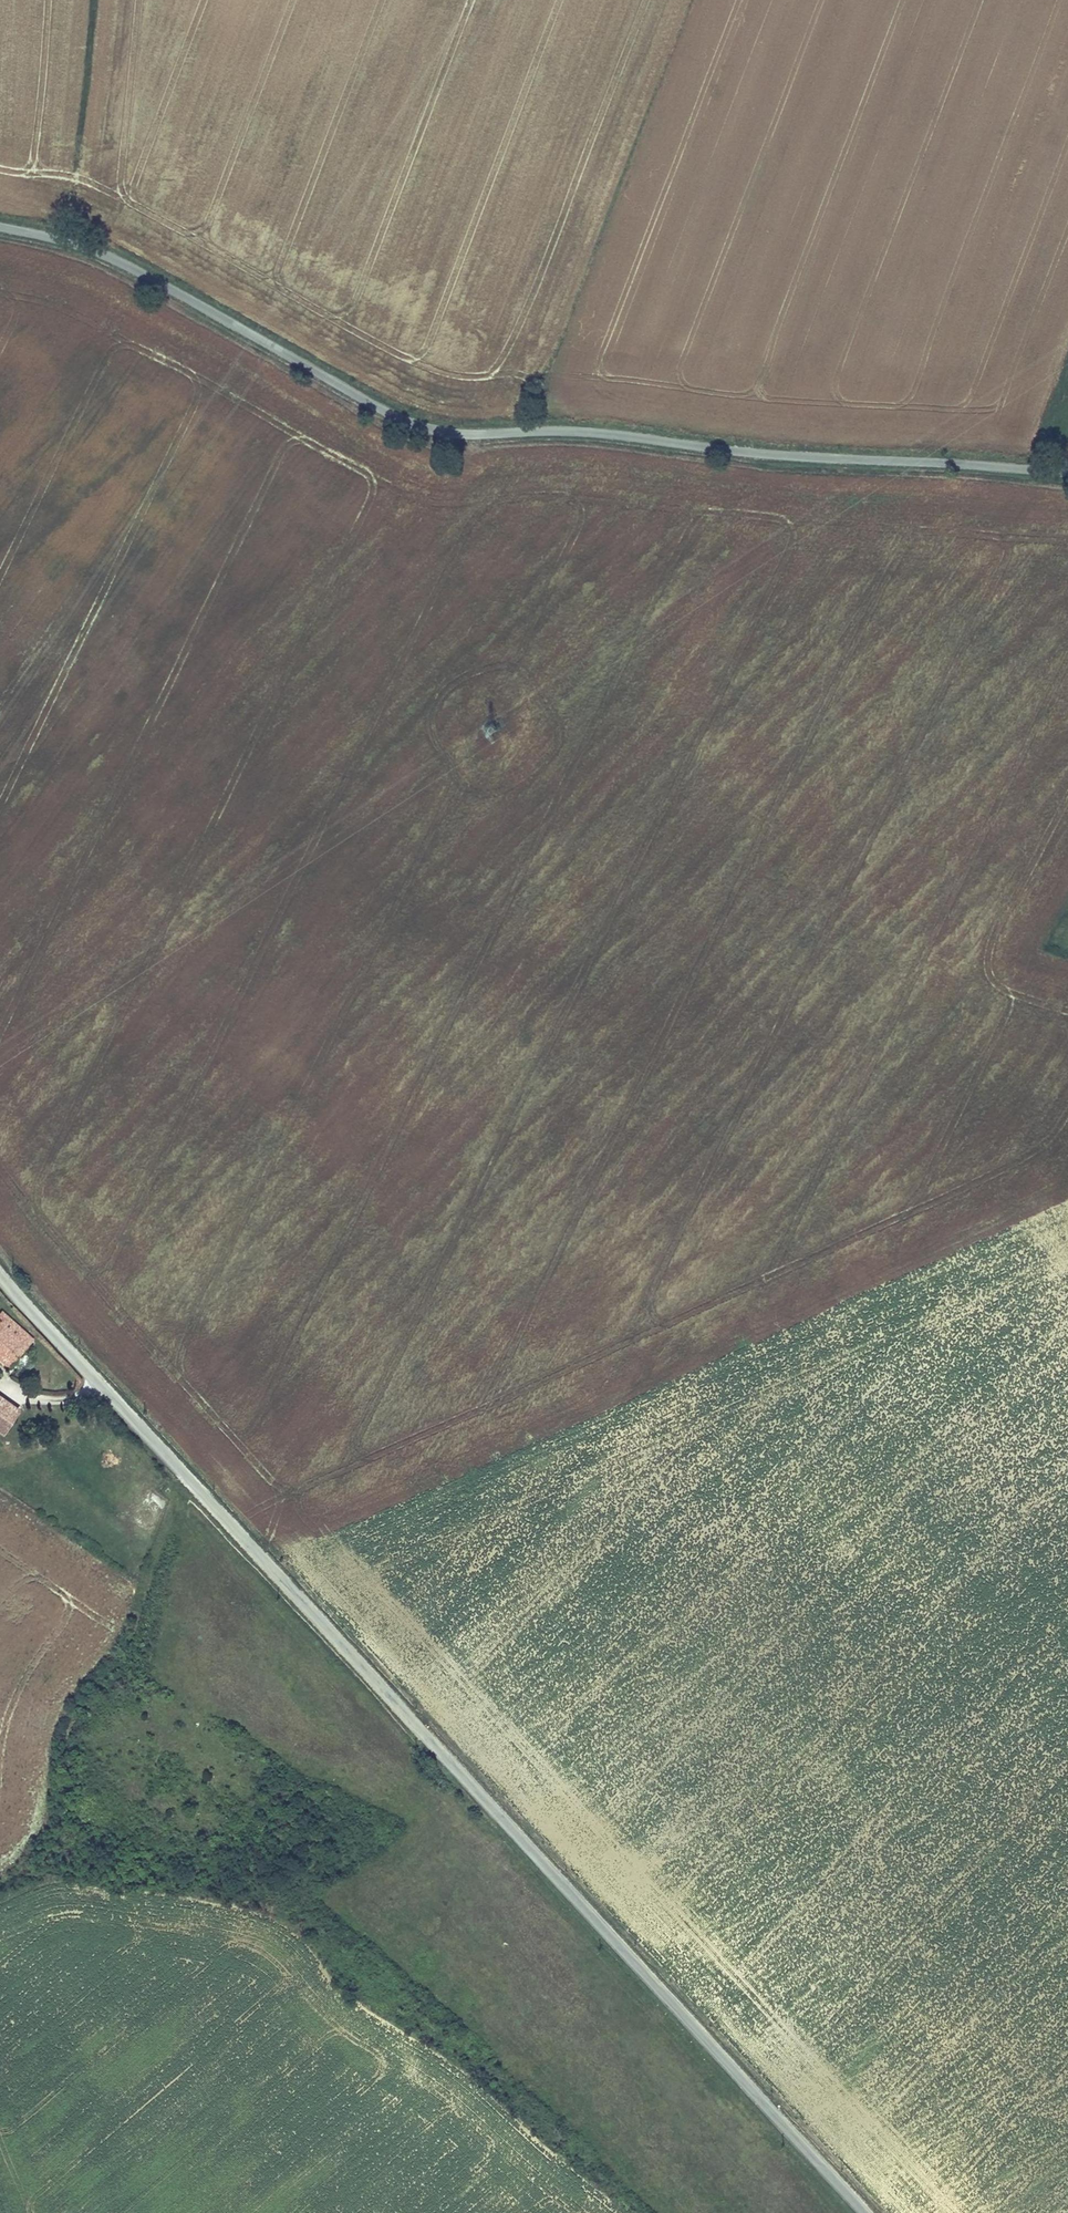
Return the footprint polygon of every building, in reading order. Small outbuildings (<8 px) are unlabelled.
[(7,1313),(0,1308),(0,1360),(7,1365),(27,1342),(0,1321),(7,1313)] [(32,1335),(7,1313),(0,1321),(27,1342),(32,1335)] [(15,1408),(0,1395),(0,1427),(15,1408)]
